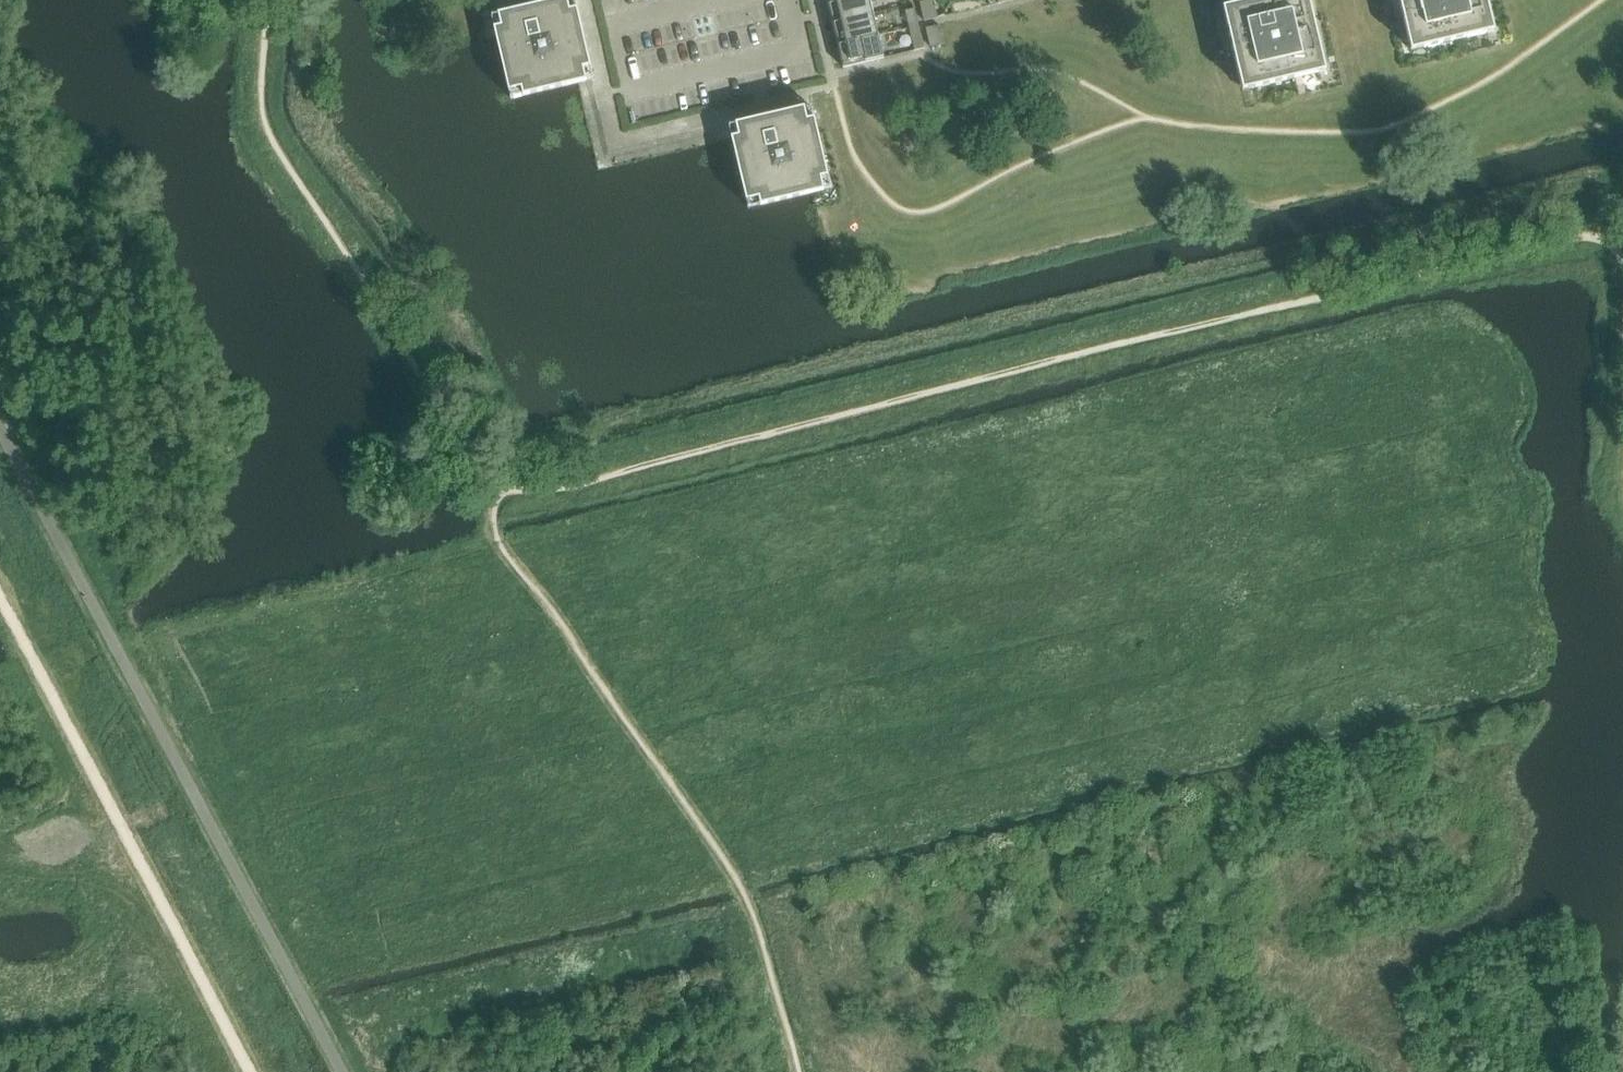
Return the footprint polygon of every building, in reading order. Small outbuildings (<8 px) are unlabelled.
[(594,79),(576,0),(558,0),(492,16),(511,99),(594,79)] [(827,2),(833,24),(874,14),(871,0),(837,0),(827,2)] [(920,3),(922,12),(936,9),(934,0),(932,0),(920,3)] [(967,11),(981,8),(979,0),(972,0),(965,2),(967,11)] [(1223,8),(1243,91),(1326,71),(1309,0),(1256,0),(1223,8)] [(1411,51),(1494,31),(1486,0),(1399,0),(1411,51)] [(965,2),(952,5),(954,14),(967,11),(965,2)] [(914,9),(905,11),(908,25),(918,22),(914,9)] [(936,9),(922,12),(924,21),(938,18),(936,9)] [(874,14),(833,24),(838,46),(879,36),(874,14)] [(918,22),(908,25),(911,37),(921,35),(918,22)] [(940,25),(926,29),(928,38),(942,35),(940,25)] [(921,35),(911,37),(915,51),(924,49),(921,35)] [(942,35),(928,38),(930,47),(944,44),(942,35)] [(879,36),(838,46),(843,68),(884,58),(879,36)] [(812,106),(729,125),(733,141),(750,208),(832,189),(812,106)]
